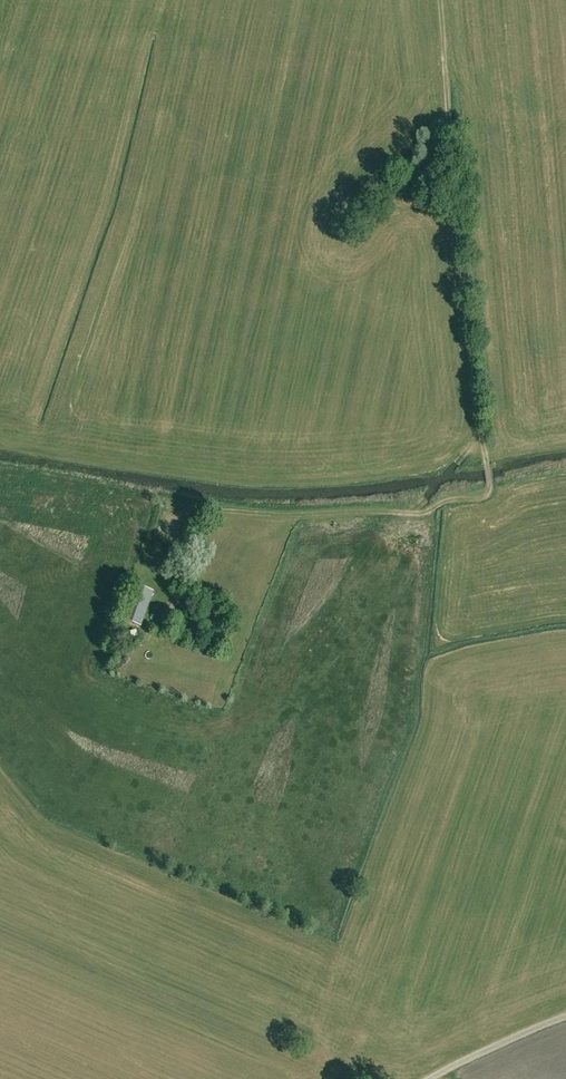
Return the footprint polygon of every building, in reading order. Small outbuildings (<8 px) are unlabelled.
[(135,584),(123,618),(139,624),(152,590),(135,584)]
